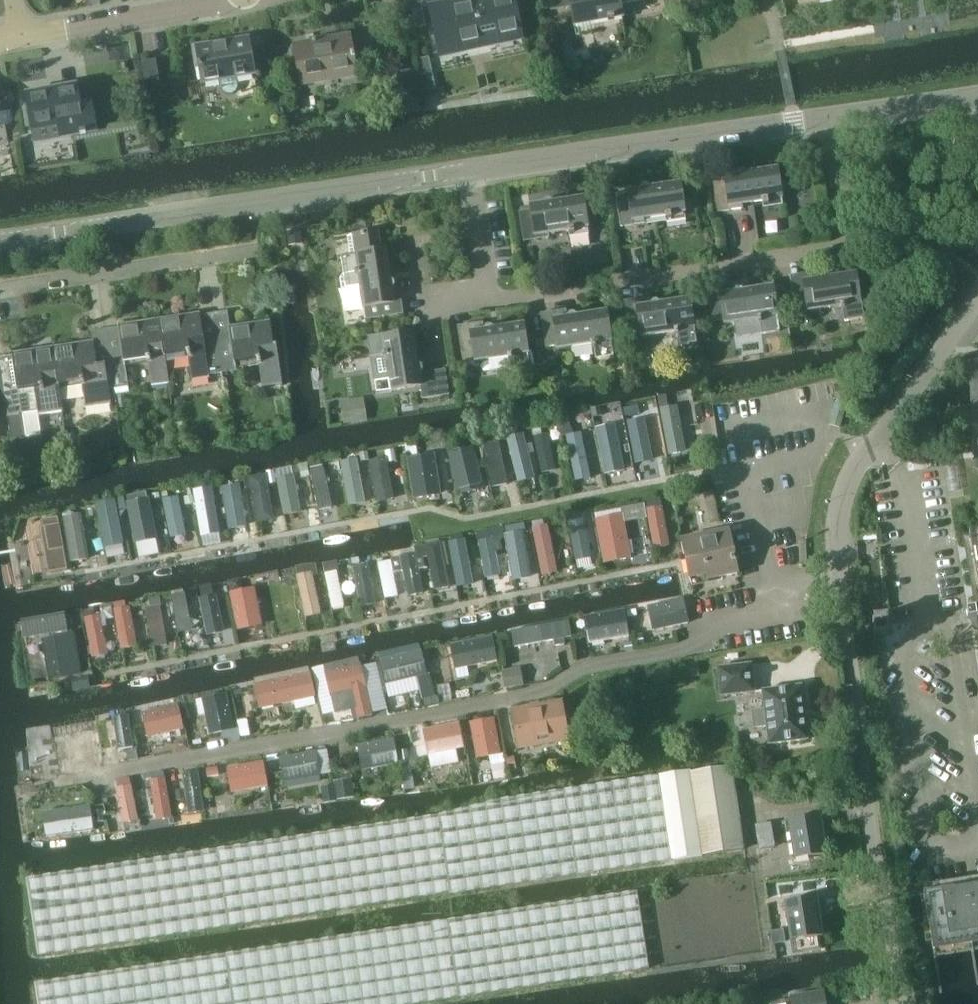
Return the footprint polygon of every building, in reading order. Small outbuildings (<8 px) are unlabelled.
[(514,0),(467,0),(430,8),(440,55),(522,38),(514,0)] [(551,10),(562,8),(572,6),(575,24),(622,17),(620,1),(619,1),(619,0),(550,0),(551,10)] [(666,14),(683,11),(681,0),(664,0),(666,14)] [(408,31),(405,18),(394,20),(396,33),(408,31)] [(324,76),(357,70),(351,37),(296,47),(303,85),(325,81),(324,76)] [(249,39),(197,48),(203,84),(221,81),(222,88),(226,92),(231,93),(236,91),(238,86),(237,78),(255,75),(249,39)] [(565,57),(563,45),(553,46),(555,59),(565,57)] [(145,84),(160,81),(157,61),(141,64),(145,84)] [(436,90),(432,73),(420,76),(424,92),(436,90)] [(81,105),(78,86),(28,96),(34,130),(60,126),(62,137),(98,130),(93,103),(81,105)] [(725,179),(713,181),(717,211),(743,207),(743,203),(763,200),(764,204),(783,201),(777,167),(746,172),(743,169),(739,170),(737,173),(724,175),(725,179)] [(628,193),(616,195),(620,225),(646,221),(646,218),(666,215),(667,218),(685,215),(681,182),(650,186),(646,184),(643,184),(640,188),(627,190),(628,193)] [(531,208),(519,210),(524,239),(549,236),(549,233),(569,230),(570,233),(589,230),(584,196),(553,201),(549,199),(546,199),(544,202),(531,204),(531,208)] [(290,245),(302,243),(300,229),(288,230),(290,245)] [(385,251),(381,252),(380,244),(378,232),(348,236),(349,248),(350,256),(341,257),(344,275),(340,278),(342,288),(346,292),(359,290),(361,286),(364,308),(366,320),(404,315),(402,303),(400,289),(392,291),(389,269),(386,251),(385,251)] [(806,303),(794,305),(796,314),(843,307),(845,320),(863,318),(856,273),(826,278),(826,277),(822,274),(818,275),(816,279),(815,272),(802,274),(806,303)] [(732,285),(718,287),(723,325),(760,320),(762,333),(780,331),(774,286),(743,290),(743,289),(740,286),(735,287),(733,291),(732,285)] [(650,297),(624,301),(629,334),(640,332),(641,338),(677,332),(678,346),(696,343),(690,299),(661,303),(661,302),(657,299),(653,300),(651,303),(650,297)] [(566,310),(542,313),(547,346),(557,345),(558,350),(594,345),(596,359),(614,356),(607,311),(577,316),(577,315),(574,312),(569,312),(567,316),(566,310)] [(228,312),(213,315),(221,372),(235,370),(234,364),(257,361),(261,387),(282,384),(276,346),(272,347),(268,321),(230,327),(228,312)] [(211,376),(210,374),(221,372),(213,315),(199,317),(197,314),(158,320),(163,355),(187,351),(191,379),(211,376)] [(119,328),(105,331),(112,387),(127,385),(124,361),(146,358),(150,384),(167,381),(163,355),(158,320),(119,326),(119,328)] [(483,322),(457,326),(463,364),(511,357),(513,371),(531,369),(524,324),(494,328),(494,327),(491,324),(486,325),(484,329),(483,322)] [(110,404),(107,388),(112,387),(105,331),(90,333),(91,341),(50,348),(56,384),(79,380),(83,408),(110,404)] [(420,373),(414,332),(369,339),(375,380),(389,378),(391,391),(421,387),(423,398),(449,394),(445,370),(420,373)] [(56,384),(50,348),(10,354),(11,357),(0,358),(0,373),(7,415),(8,415),(12,440),(26,438),(22,413),(42,410),(43,414),(60,411),(56,384)] [(666,395),(658,396),(660,407),(669,405),(666,395)] [(343,402),(347,425),(367,421),(363,398),(343,402)] [(600,407),(592,408),(592,410),(593,417),(601,416),(600,409),(600,407)] [(661,409),(667,445),(681,443),(675,407),(661,409)] [(568,415),(560,416),(561,429),(570,428),(568,415)] [(641,420),(626,423),(635,462),(650,458),(641,420)] [(513,426),(505,428),(507,436),(515,434),(513,426)] [(540,426),(532,428),(534,435),(542,434),(540,426)] [(598,433),(605,465),(617,462),(610,430),(598,433)] [(494,431),(482,433),(484,442),(495,439),(494,431)] [(542,472),(556,468),(548,433),(534,436),(542,472)] [(583,466),(577,433),(565,435),(572,468),(583,466)] [(528,472),(520,439),(509,442),(517,475),(528,472)] [(495,440),(483,442),(491,477),(503,474),(495,440)] [(416,441),(405,442),(405,444),(407,458),(418,456),(416,443),(416,441)] [(474,447),(449,453),(458,489),(483,483),(474,447)] [(395,450),(386,451),(387,461),(397,460),(395,450)] [(441,494),(435,453),(418,456),(407,458),(414,498),(441,494)] [(322,462),(310,464),(311,470),(323,468),(322,462)] [(371,464),(377,498),(389,496),(384,462),(371,464)] [(360,499),(354,465),(342,468),(348,502),(360,499)] [(308,467),(301,468),(302,477),(310,475),(308,467)] [(274,470),(267,471),(269,483),(276,482),(274,470)] [(325,471),(311,474),(318,509),(332,506),(325,471)] [(266,474),(249,477),(257,522),(274,519),(266,474)] [(301,511),(294,475),(277,478),(283,514),(301,511)] [(248,476),(239,477),(241,488),(250,487),(248,476)] [(241,517),(235,487),(223,489),(229,520),(241,517)] [(209,493),(196,495),(202,531),(215,528),(209,493)] [(193,495),(185,497),(187,506),(195,504),(193,495)] [(660,497),(646,500),(647,508),(661,505),(660,497)] [(186,533),(178,498),(164,501),(171,536),(186,533)] [(145,505),(130,507),(137,543),(151,540),(145,505)] [(647,509),(654,547),(669,545),(662,506),(647,509)] [(121,548),(113,512),(100,515),(107,551),(121,548)] [(569,520),(577,560),(592,556),(584,517),(569,520)] [(66,521),(73,557),(87,554),(80,518),(66,521)] [(523,522),(505,526),(505,527),(506,535),(522,532),(525,531),(523,522)] [(604,563),(631,557),(624,523),(597,529),(604,563)] [(56,570),(68,568),(60,525),(48,527),(56,570)] [(505,527),(477,532),(479,541),(494,539),(497,538),(498,545),(508,543),(506,535),(505,527)] [(738,573),(729,529),(682,539),(691,583),(738,573)] [(545,564),(559,562),(553,530),(539,533),(545,564)] [(522,532),(506,535),(508,543),(515,578),(530,575),(522,532)] [(964,541),(976,612),(960,615),(961,620),(965,619),(975,630),(977,632),(977,533),(971,535),(972,540),(964,541)] [(479,541),(486,577),(500,574),(494,539),(479,541)] [(428,556),(435,589),(449,586),(440,542),(426,545),(428,556)] [(414,546),(414,547),(415,554),(419,569),(425,568),(423,557),(428,556),(426,545),(426,544),(414,546)] [(451,547),(457,581),(470,578),(464,545),(451,547)] [(400,552),(390,554),(394,572),(404,570),(401,557),(400,552)] [(404,570),(409,595),(423,592),(419,569),(415,554),(401,557),(404,570)] [(874,558),(876,611),(885,610),(883,557),(874,558)] [(384,595),(395,593),(389,560),(378,562),(384,595)] [(316,563),(296,566),(297,573),(309,571),(312,570),(313,574),(318,573),(316,563)] [(336,563),(324,565),(326,574),(338,571),(336,563)] [(353,567),(360,606),(376,603),(369,564),(353,567)] [(305,611),(317,609),(309,571),(297,573),(305,611)] [(326,574),(333,608),(345,606),(338,571),(326,574)] [(279,580),(269,582),(270,587),(276,591),(281,590),(279,580)] [(211,584),(200,586),(200,588),(202,598),(214,595),(212,586),(211,584)] [(255,589),(247,590),(231,593),(239,629),(262,624),(255,589)] [(191,630),(183,590),(171,593),(179,633),(191,630)] [(202,598),(199,598),(208,635),(224,631),(216,594),(214,595),(202,598)] [(150,600),(145,601),(147,609),(161,606),(159,597),(150,599),(150,600)] [(684,599),(648,606),(653,630),(689,622),(684,599)] [(123,648),(137,645),(130,607),(116,610),(123,648)] [(161,608),(147,610),(153,646),(168,644),(161,608)] [(583,621),(587,643),(630,636),(627,613),(583,621)] [(100,614),(84,618),(93,657),(109,654),(100,614)] [(22,624),(25,639),(68,631),(65,615),(22,624)] [(875,634),(889,633),(888,615),(874,616),(875,634)] [(518,632),(521,644),(566,635),(564,622),(518,632)] [(643,634),(635,635),(637,646),(644,645),(643,634)] [(451,646),(456,669),(498,661),(493,637),(451,646)] [(381,661),(386,684),(417,677),(428,675),(422,651),(381,661)] [(440,658),(430,660),(433,674),(443,672),(440,658)] [(721,697),(755,692),(751,662),(717,667),(721,697)] [(358,718),(373,715),(367,688),(361,664),(326,673),(332,696),(351,691),(358,718)] [(521,668),(503,671),(506,687),(524,683),(521,668)] [(261,709),(316,697),(311,673),(256,685),(261,709)] [(428,675),(417,677),(423,699),(436,696),(431,674),(428,675)] [(768,745),(808,740),(801,685),(761,690),(764,708),(750,710),(753,729),(766,727),(768,745)] [(211,734),(235,729),(227,694),(203,699),(211,734)] [(149,737),(184,729),(179,706),(144,714),(149,737)] [(551,708),(509,716),(516,752),(558,743),(551,708)] [(120,750),(134,748),(129,717),(115,719),(120,750)] [(471,723),(478,758),(501,754),(494,718),(471,723)] [(247,719),(238,720),(241,736),(250,735),(247,719)] [(424,731),(429,754),(464,747),(459,724),(424,731)] [(79,771),(102,767),(97,731),(73,735),(79,771)] [(180,742),(177,747),(178,749),(188,747),(186,740),(180,742)] [(364,770),(399,763),(394,740),(359,746),(364,770)] [(138,749),(128,751),(130,761),(139,759),(138,749)] [(407,749),(399,751),(401,763),(409,761),(407,749)] [(456,749),(429,755),(432,767),(459,761),(456,749)] [(281,758),(285,782),(321,776),(316,752),(281,758)] [(514,756),(506,757),(509,772),(517,771),(514,756)] [(504,761),(497,762),(500,777),(507,776),(504,761)] [(264,762),(247,765),(229,769),(233,792),(269,786),(264,762)] [(732,766),(690,772),(690,770),(659,775),(672,859),(673,860),(745,849),(732,766)] [(184,774),(190,813),(205,811),(199,772),(184,774)] [(45,773),(33,774),(34,783),(46,781),(45,773)] [(38,955),(450,892),(450,894),(672,859),(659,775),(501,799),(438,815),(26,878),(38,955)] [(130,777),(118,780),(119,787),(131,784),(130,777)] [(159,819),(173,817),(166,778),(152,781),(159,819)] [(352,778),(334,780),(337,800),(355,797),(352,778)] [(124,822),(139,819),(132,785),(118,788),(124,822)] [(183,789),(176,790),(177,800),(185,799),(183,789)] [(226,803),(217,805),(218,815),(227,814),(226,803)] [(48,837),(95,831),(91,807),(44,813),(48,837)] [(103,810),(95,811),(97,822),(105,821),(103,810)] [(795,860),(826,854),(819,815),(788,820),(795,860)] [(775,819),(758,821),(760,844),(777,843),(775,819)] [(937,957),(977,950),(977,879),(927,888),(927,892),(921,893),(926,920),(922,921),(925,941),(931,940),(934,957),(937,957)] [(638,890),(36,983),(39,1003),(417,1003),(649,969),(638,890)] [(790,941),(822,936),(815,896),(784,901),(790,941)] [(783,929),(771,931),(773,944),(786,942),(783,929)] [(824,990),(791,995),(792,1003),(827,1003),(824,990)]
